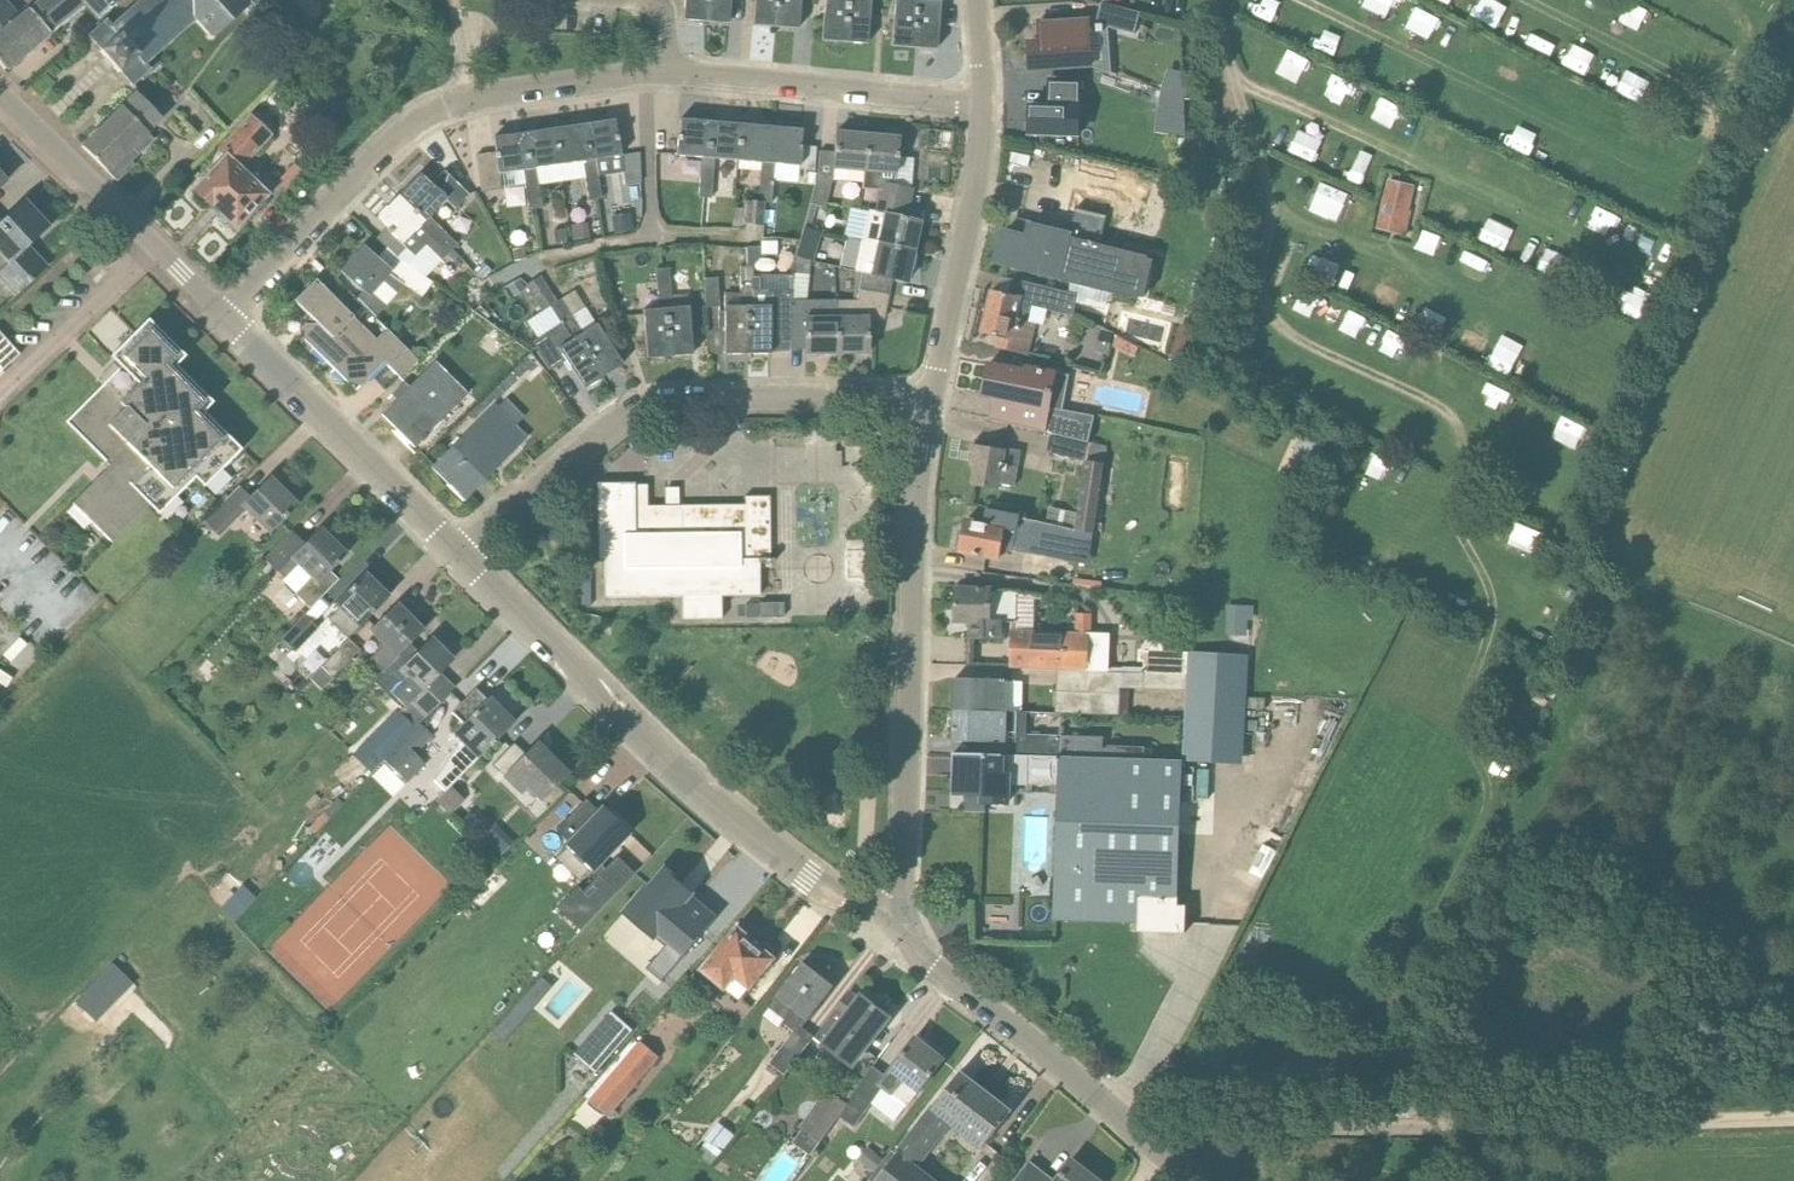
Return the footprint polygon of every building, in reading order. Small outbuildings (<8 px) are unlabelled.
[(0,35),(0,65),(4,70),(49,33),(49,32),(83,3),(99,20),(120,0),(44,0),(0,35)] [(34,0),(0,0),(0,29),(34,0)] [(89,38),(101,51),(100,52),(118,74),(120,72),(133,86),(151,70),(146,64),(195,21),(211,39),(243,11),(249,17),(268,0),(143,0),(113,27),(108,21),(89,38)] [(683,20),(706,22),(707,0),(685,0),(683,20)] [(706,22),(728,24),(730,0),(707,0),(706,22)] [(752,26),(775,27),(777,0),(754,0),(752,26)] [(775,27),(798,29),(800,0),(777,0),(775,27)] [(821,41),(844,43),(848,0),(824,0),(821,41)] [(844,43),(867,45),(871,0),(848,0),(844,43)] [(924,0),(910,0),(909,0),(895,0),(891,46),(914,48),(917,0),(924,1),(924,0)] [(940,2),(924,1),(917,0),(914,48),(936,50),(940,2)] [(1136,35),(1140,13),(1101,3),(1096,26),(1136,35)] [(282,21),(290,30),(298,23),(290,14),(282,21)] [(1041,43),(1030,44),(1032,70),(1072,67),(1072,68),(1093,67),(1090,19),(1039,23),(1041,43)] [(1292,47),(1281,68),(1302,79),(1312,57),(1292,47)] [(1029,134),(1082,136),(1083,80),(1050,79),(1049,106),(1030,105),(1029,134)] [(83,146),(82,147),(116,181),(132,166),(130,164),(154,140),(147,134),(162,119),(136,93),(123,106),(123,107),(83,146)] [(217,151),(225,159),(194,190),(196,192),(195,199),(203,207),(210,206),(235,229),(267,195),(241,169),(273,135),(251,115),(217,151)] [(698,198),(704,198),(711,122),(680,119),(679,135),(678,135),(675,157),(701,160),(698,198)] [(602,199),(595,160),(620,156),(625,185),(641,182),(639,153),(622,156),(614,120),(584,124),(595,200),(602,199)] [(711,122),(704,198),(712,199),(714,159),(739,162),(742,124),(711,122)] [(588,201),(595,200),(584,124),(554,129),(559,166),(582,162),(588,201)] [(769,165),(772,127),(742,124),(739,162),(761,164),(769,165)] [(769,165),(761,164),(759,184),(773,185),(774,165),(800,167),(802,146),(800,146),(802,129),(772,127),(769,165)] [(541,207),(536,169),(559,166),(554,129),(524,133),(535,208),(541,207)] [(825,208),(826,203),(833,179),(846,179),(846,170),(865,171),(867,135),(836,132),(834,152),(819,151),(817,174),(810,201),(810,204),(816,206),(825,208)] [(496,152),(476,155),(480,179),(482,192),(501,189),(501,188),(525,185),(529,209),(535,208),(524,133),(493,138),(496,152)] [(867,135),(865,171),(864,189),(879,191),(881,182),(885,183),(894,185),(895,174),(898,138),(867,135)] [(1006,231),(998,264),(1008,267),(1056,278),(1145,298),(1148,299),(1152,282),(1161,284),(1163,284),(1168,259),(1154,256),(1103,245),(1109,215),(1118,173),(1080,165),(1069,213),(1077,214),(1072,233),(1019,221),(1016,233),(1006,231)] [(303,175),(294,166),(276,185),(285,193),(303,175)] [(420,174),(400,194),(426,221),(421,226),(435,240),(444,231),(430,218),(432,216),(447,200),(456,208),(468,194),(461,188),(444,171),(430,185),(420,174)] [(1409,210),(1415,186),(1388,179),(1376,228),(1406,235),(1411,211),(1409,210)] [(894,185),(885,183),(881,182),(879,191),(877,197),(909,204),(912,189),(894,185)] [(1317,214),(1347,225),(1358,194),(1328,183),(1317,214)] [(759,184),(758,198),(758,202),(764,203),(771,203),(773,185),(759,184)] [(398,196),(376,218),(407,248),(397,258),(411,268),(425,277),(452,249),(457,245),(444,231),(435,240),(421,226),(426,221),(400,194),(398,196)] [(862,240),(914,251),(920,221),(906,218),(909,204),(877,197),(874,212),(868,210),(862,240)] [(47,267),(28,247),(49,227),(24,200),(1,224),(0,223),(0,279),(16,296),(47,267)] [(743,210),(742,225),(743,225),(745,226),(762,227),(764,203),(758,202),(744,201),(743,210)] [(575,218),(576,236),(594,235),(592,217),(575,218)] [(797,257),(812,261),(820,232),(804,228),(797,257)] [(907,283),(914,251),(862,240),(857,262),(855,271),(862,273),(860,282),(859,286),(890,292),(892,279),(907,283)] [(762,243),(762,249),(762,255),(777,255),(777,243),(762,243)] [(411,268),(397,258),(386,248),(377,258),(362,245),(340,272),(363,292),(357,299),(376,318),(403,285),(422,298),(432,283),(425,277),(411,268)] [(810,261),(794,257),(793,273),(808,274),(810,261)] [(753,266),(746,267),(740,267),(740,285),(753,284),(753,266)] [(663,269),(655,269),(657,288),(670,287),(669,268),(663,269)] [(540,277),(525,285),(537,304),(542,311),(550,306),(556,302),(551,295),(540,277)] [(718,278),(715,278),(704,278),(704,308),(719,307),(718,278)] [(353,317),(316,280),(295,301),(317,323),(315,324),(304,324),(304,340),(356,391),(383,365),(398,379),(418,359),(406,347),(405,348),(386,329),(369,346),(346,323),(353,317)] [(520,281),(509,288),(514,298),(526,291),(520,281)] [(719,312),(719,329),(725,329),(725,355),(749,354),(749,305),(754,304),(753,289),(753,284),(740,285),(740,295),(725,295),(725,305),(725,312),(719,312)] [(991,291),(981,333),(999,338),(997,348),(1020,354),(1030,356),(1038,324),(1029,321),(1032,307),(1045,309),(1075,316),(1076,313),(1080,294),(1049,288),(1029,284),(1026,299),(1015,297),(991,291)] [(884,320),(890,292),(859,286),(856,301),(836,302),(836,303),(837,303),(837,354),(868,354),(867,320),(884,320)] [(659,310),(643,311),(649,358),(670,357),(667,309),(673,309),(672,305),(672,297),(671,293),(670,288),(670,287),(657,288),(657,289),(659,306),(659,310)] [(754,304),(749,305),(749,354),(770,354),(790,354),(790,350),(791,343),(790,301),(790,290),(768,290),(760,289),(753,289),(754,304)] [(673,309),(667,309),(670,357),(692,355),(687,296),(672,297),(672,305),(673,309)] [(1322,297),(1314,316),(1330,323),(1338,304),(1322,297)] [(556,302),(550,306),(562,323),(572,316),(561,299),(556,302)] [(791,343),(805,342),(805,354),(837,354),(837,303),(836,303),(836,302),(836,301),(790,301),(791,343)] [(585,310),(573,318),(582,332),(576,336),(603,377),(622,364),(585,310)] [(538,338),(532,342),(551,371),(566,361),(584,389),(603,377),(576,336),(582,332),(573,318),(572,316),(562,323),(538,338)] [(194,478),(204,487),(241,450),(203,411),(213,402),(176,366),(186,356),(148,319),(110,357),(120,367),(111,376),(114,379),(106,387),(103,384),(65,422),(110,466),(72,504),(111,543),(148,505),(158,514),(194,478)] [(0,369),(2,371),(20,355),(0,332),(0,369)] [(1174,341),(1168,361),(1195,369),(1201,349),(1174,341)] [(1492,363),(1512,373),(1522,351),(1502,341),(1492,363)] [(434,363),(382,415),(414,448),(466,393),(434,363)] [(989,364),(983,396),(995,398),(990,420),(1051,434),(1090,443),(1095,417),(1049,408),(1051,395),(1053,395),(1054,391),(1052,390),(1055,373),(1027,368),(1026,371),(989,364)] [(494,406),(435,467),(463,494),(499,458),(503,462),(526,439),(494,406)] [(1577,449),(1589,424),(1567,413),(1554,438),(1577,449)] [(1051,434),(1046,452),(1085,461),(1090,443),(1051,434)] [(1302,434),(1296,449),(1317,458),(1323,442),(1302,434)] [(1001,484),(1015,487),(1020,455),(992,448),(993,444),(976,440),(971,466),(975,467),(972,485),(1000,489),(1001,484)] [(1085,461),(1074,526),(1074,530),(1093,534),(1104,465),(1085,461)] [(213,513),(200,525),(213,537),(242,507),(269,534),(297,505),(270,478),(246,500),(235,491),(213,513)] [(721,620),(721,617),(721,597),(759,596),(759,564),(773,564),(773,559),(770,559),(770,549),(769,496),(745,497),(745,505),(710,505),(647,505),(647,485),(635,485),(635,483),(597,484),(598,562),(604,562),(604,598),(681,597),(681,620),(721,620)] [(961,534),(958,546),(961,547),(960,552),(999,559),(1012,549),(1068,560),(1074,530),(1047,524),(1030,519),(1021,517),(989,510),(986,524),(966,521),(964,535),(961,534)] [(1524,521),(1513,538),(1528,548),(1539,531),(1524,521)] [(304,543),(292,531),(263,562),(283,581),(298,565),(311,577),(294,594),(309,609),(338,580),(330,571),(346,555),(320,528),(304,543)] [(389,597),(365,573),(335,601),(341,607),(328,620),(347,639),(389,597)] [(956,589),(955,622),(970,622),(970,638),(1003,639),(1004,625),(1017,625),(1018,592),(1012,590),(956,589)] [(784,618),(784,617),(784,603),(760,604),(760,618),(784,618)] [(1230,603),(1230,633),(1254,633),(1254,603),(1230,603)] [(423,631),(396,604),(368,632),(383,646),(369,660),(382,673),(396,659),(423,631)] [(280,640),(294,653),(317,629),(304,615),(280,640)] [(1013,638),(1012,668),(1058,670),(1108,673),(1109,668),(1110,634),(1091,633),(1076,632),(1034,630),(1018,630),(1018,638),(1013,638)] [(377,681),(375,683),(388,696),(391,694),(404,708),(408,704),(409,704),(410,705),(424,719),(429,714),(438,705),(455,688),(439,673),(452,660),(436,644),(431,639),(425,634),(425,633),(377,681)] [(349,639),(321,667),(332,677),(359,650),(349,639)] [(1139,649),(1138,662),(1144,662),(1144,668),(1144,674),(1187,676),(1189,653),(1163,651),(1163,642),(1146,640),(1141,649),(1139,649)] [(1184,720),(1183,761),(1236,764),(1241,693),(1243,655),(1193,653),(1189,653),(1187,676),(1186,690),(1184,720)] [(1128,688),(1169,690),(1186,690),(1187,676),(1144,674),(1144,668),(1122,667),(1122,668),(1109,668),(1108,673),(1058,670),(1055,712),(1119,715),(1120,709),(1120,688),(1128,688)] [(954,708),(1005,710),(1006,680),(955,679),(954,708)] [(475,689),(453,713),(463,722),(451,733),(459,741),(454,747),(433,779),(446,792),(464,773),(514,722),(489,698),(487,700),(475,689)] [(1017,712),(1005,711),(1005,710),(954,708),(953,742),(989,741),(988,754),(1011,754),(1029,755),(1029,756),(1062,756),(1132,759),(1144,759),(1144,746),(1103,745),(1103,737),(1017,734),(1017,712),(1016,712),(1017,712)] [(368,742),(356,755),(371,769),(383,757),(412,728),(397,713),(368,742)] [(420,723),(385,759),(407,781),(425,763),(417,755),(434,737),(431,734),(420,723)] [(526,755),(514,744),(492,764),(520,792),(527,785),(541,799),(566,774),(537,745),(526,755)] [(986,810),(986,803),(1009,804),(1010,785),(1028,786),(1029,756),(1029,755),(1011,754),(988,754),(961,754),(953,754),(953,755),(959,755),(957,792),(967,793),(966,809),(986,810)] [(1181,761),(1144,759),(1132,759),(1062,756),(1058,829),(1180,833),(1181,761)] [(586,800),(556,831),(568,843),(564,846),(565,847),(571,853),(591,872),(597,878),(582,893),(577,887),(557,908),(581,931),(635,875),(617,857),(607,868),(601,863),(629,834),(600,806),(595,810),(586,800)] [(1053,921),(1138,924),(1139,904),(1178,906),(1180,833),(1058,829),(1053,921)] [(628,909),(624,913),(640,927),(642,928),(657,941),(665,948),(669,944),(684,957),(715,920),(659,872),(628,909)] [(1138,932),(1185,933),(1186,906),(1178,906),(1139,904),(1138,924),(1138,932)] [(760,947),(738,929),(707,970),(741,998),(774,959),(772,958),(773,957),(775,951),(766,943),(761,946),(760,947)] [(113,964),(76,1002),(86,1012),(87,1013),(96,1022),(101,1017),(107,1012),(96,1002),(123,974),(113,964)] [(794,1032),(770,1063),(785,1075),(809,1044),(798,1035),(800,1032),(803,1029),(804,1027),(833,988),(803,964),(776,997),(793,1009),(785,1020),(783,1022),(794,1032)] [(838,1006),(814,1038),(850,1068),(890,1017),(862,996),(856,1004),(847,997),(846,996),(838,1006)] [(612,1011),(574,1055),(596,1073),(634,1030),(612,1011)] [(873,1069),(846,1104),(847,1105),(839,1117),(854,1128),(880,1092),(887,1098),(890,1094),(907,1107),(917,1094),(919,1096),(944,1059),(916,1038),(886,1079),(873,1069)] [(641,1044),(591,1102),(608,1116),(657,1058),(641,1044)] [(961,1072),(894,1154),(896,1156),(916,1170),(954,1122),(986,1146),(1012,1112),(961,1072)] [(847,1105),(846,1104),(826,1090),(799,1128),(803,1130),(821,1142),(839,1117),(847,1105)] [(719,1122),(706,1139),(707,1140),(723,1153),(736,1136),(719,1122)] [(821,1142),(803,1130),(794,1143),(811,1156),(821,1142)] [(875,1180),(930,1180),(916,1170),(896,1156),(875,1180)] [(1073,1159),(1054,1180),(1101,1180),(1073,1159)] [(1011,1180),(1053,1180),(1026,1161),(1011,1180)]
